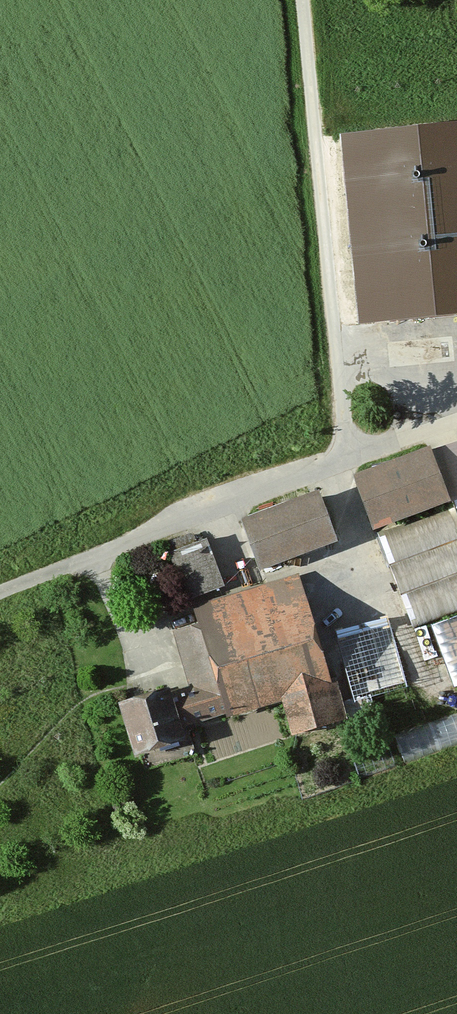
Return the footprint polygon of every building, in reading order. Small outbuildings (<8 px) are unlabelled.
[(346,136),(362,318),(456,309),(456,126),(346,136)] [(334,476),(354,532),(442,501),(445,508),(370,536),(405,631),(423,624),(446,688),(456,684),(456,431),(334,476)] [(300,493),(223,525),(243,574),(320,542),(300,493)] [(198,541),(164,552),(180,599),(214,587),(198,541)] [(199,680),(105,704),(118,756),(169,743),(165,729),(267,704),(275,735),(334,720),(324,678),(311,681),(286,580),(181,607),(199,680)] [(456,742),(456,715),(398,726),(403,752),(456,742)]
